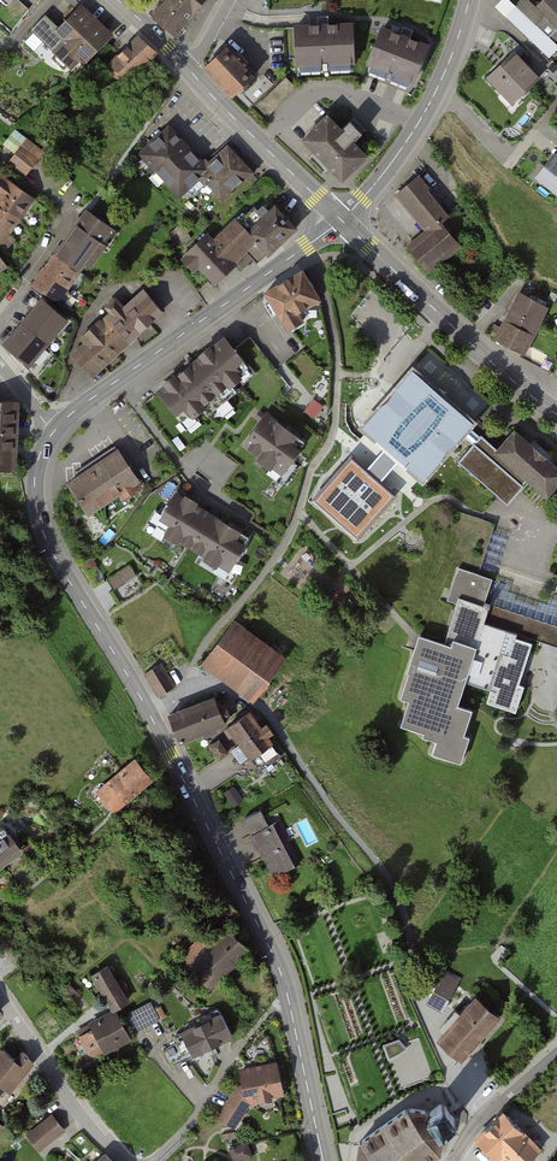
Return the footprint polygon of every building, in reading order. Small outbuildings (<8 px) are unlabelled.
[(175,35),(205,0),(167,0),(153,17),(175,35)] [(536,8),(544,16),(535,25),(508,0),(506,0),(498,9),(548,57),(556,48),(556,46),(549,38),(551,37),(556,42),(556,0),(544,0),(536,8)] [(106,39),(76,11),(58,30),(44,16),(22,40),(39,56),(49,46),(75,71),(106,39)] [(353,21),(291,24),(293,68),(355,65),(353,21)] [(429,45),(379,26),(364,64),(414,84),(429,45)] [(156,53),(138,38),(108,66),(112,71),(107,76),(119,89),(156,53)] [(224,47),(203,67),(232,98),(253,79),(224,47)] [(538,79),(514,53),(487,77),(512,103),(538,79)] [(285,77),(257,105),(269,117),(296,88),(285,77)] [(325,111),(295,139),(339,185),(369,157),(325,111)] [(206,167),(169,128),(140,154),(186,203),(206,184),(197,175),(206,167)] [(43,152),(15,130),(4,144),(16,153),(10,160),(27,173),(43,152)] [(251,173),(227,147),(206,167),(197,175),(206,184),(222,201),(251,173)] [(537,177),(556,193),(556,160),(553,157),(537,177)] [(33,199),(1,174),(0,176),(0,193),(1,194),(0,195),(0,243),(4,248),(13,238),(7,234),(33,199)] [(449,215),(417,177),(397,194),(427,231),(408,247),(428,271),(460,245),(441,222),(449,215)] [(257,264),(295,229),(274,207),(268,213),(262,207),(258,212),(254,208),(238,222),(235,220),(213,241),(230,259),(242,248),(257,264)] [(87,210),(35,283),(65,304),(85,276),(79,271),(100,242),(107,247),(118,232),(87,210)] [(213,241),(207,234),(187,253),(214,283),(235,264),(230,259),(213,241)] [(302,271),(265,293),(288,330),(302,321),(297,313),(319,300),(302,271)] [(72,356),(92,377),(163,311),(144,290),(124,308),(115,299),(106,307),(113,314),(102,324),(99,320),(81,337),(87,343),(72,356)] [(496,338),(522,352),(546,306),(520,293),(505,322),(496,318),(490,330),(499,334),(496,338)] [(43,301),(5,345),(28,365),(66,321),(43,301)] [(167,385),(159,392),(182,420),(191,413),(194,415),(202,408),(208,415),(236,392),(231,386),(240,379),(238,376),(249,367),(225,338),(211,349),(209,347),(200,355),(202,357),(175,378),(173,376),(165,383),(167,385)] [(473,422),(412,369),(361,427),(385,447),(399,460),(422,480),(463,433),(468,427),(473,422)] [(15,403),(0,402),(0,467),(13,468),(15,403)] [(321,409),(312,402),(305,411),(314,418),(321,409)] [(304,442),(266,414),(244,444),(261,456),(258,459),(269,468),(272,464),(290,478),(298,466),(293,462),(298,455),(296,453),(304,442)] [(479,438),(468,427),(463,433),(474,443),(479,438)] [(514,430),(496,450),(530,479),(528,481),(546,496),(556,483),(556,468),(514,430)] [(474,443),(458,461),(507,504),(528,481),(530,479),(496,450),(481,436),(479,438),(474,443)] [(399,460),(385,447),(365,470),(380,483),(399,460)] [(117,453),(64,488),(85,519),(138,484),(117,453)] [(351,457),(314,500),(356,537),(394,495),(380,483),(365,470),(351,457)] [(249,538),(175,495),(154,530),(228,573),(249,538)] [(500,569),(506,529),(491,527),(485,567),(500,569)] [(130,566),(107,579),(113,588),(135,574),(130,566)] [(492,580),(456,568),(444,604),(454,607),(442,644),(418,636),(413,651),(397,700),(406,703),(399,724),(424,732),(421,739),(436,744),(432,756),(460,765),(469,740),(463,738),(472,712),(457,707),(466,681),(491,689),(486,704),(515,714),(524,687),(518,685),(531,644),(515,639),(516,634),(483,623),(488,609),(483,607),(492,580)] [(279,663),(230,627),(208,658),(257,694),(279,663)] [(161,664),(145,674),(159,696),(175,686),(161,664)] [(214,698),(170,715),(181,741),(204,731),(206,736),(216,732),(214,728),(224,724),(220,716),(227,713),(224,705),(218,708),(214,698)] [(256,721),(250,712),(223,730),(230,739),(234,736),(239,743),(242,741),(262,769),(281,756),(267,735),(271,732),(267,725),(265,726),(259,719),(256,721)] [(227,752),(219,741),(211,747),(219,758),(227,752)] [(151,780),(134,759),(96,789),(113,811),(151,780)] [(242,800),(233,787),(225,792),(234,805),(242,800)] [(252,834),(249,835),(256,849),(258,847),(273,877),(300,863),(278,820),(268,825),(260,810),(244,818),(252,834)] [(20,850),(3,826),(0,829),(0,864),(20,850)] [(204,992),(248,949),(228,928),(209,947),(202,940),(176,964),(204,992)] [(127,1001),(107,967),(94,975),(113,1009),(127,1001)] [(454,988),(440,981),(430,997),(445,1005),(454,988)] [(79,995),(68,983),(61,989),(73,1001),(79,995)] [(452,1015),(440,1030),(445,1034),(439,1040),(461,1060),(498,1018),(475,998),(458,1019),(452,1015)] [(148,1004),(132,1012),(141,1028),(157,1020),(148,1004)] [(201,1024),(175,1037),(178,1042),(162,1050),(170,1065),(231,1035),(218,1009),(198,1019),(201,1024)] [(89,1053),(97,1055),(130,1037),(116,1011),(87,1026),(90,1031),(80,1035),(89,1053)] [(390,1056),(406,1048),(400,1036),(384,1045),(390,1056)] [(2,1049),(0,1051),(0,1091),(3,1087),(8,1091),(32,1062),(23,1052),(16,1060),(2,1049)] [(276,1064),(241,1072),(247,1098),(259,1096),(259,1100),(270,1098),(270,1095),(282,1092),(276,1064)] [(244,1111),(228,1102),(218,1117),(234,1127),(244,1111)] [(357,1160),(427,1160),(439,1152),(443,1131),(442,1130),(456,1119),(443,1102),(429,1112),(428,1111),(407,1108),(360,1142),(357,1160)] [(504,1113),(476,1139),(495,1158),(501,1153),(508,1160),(528,1160),(540,1149),(504,1113)] [(44,1144),(63,1129),(52,1114),(33,1129),(44,1144)] [(246,1142),(230,1147),(234,1160),(250,1154),(246,1142)]
